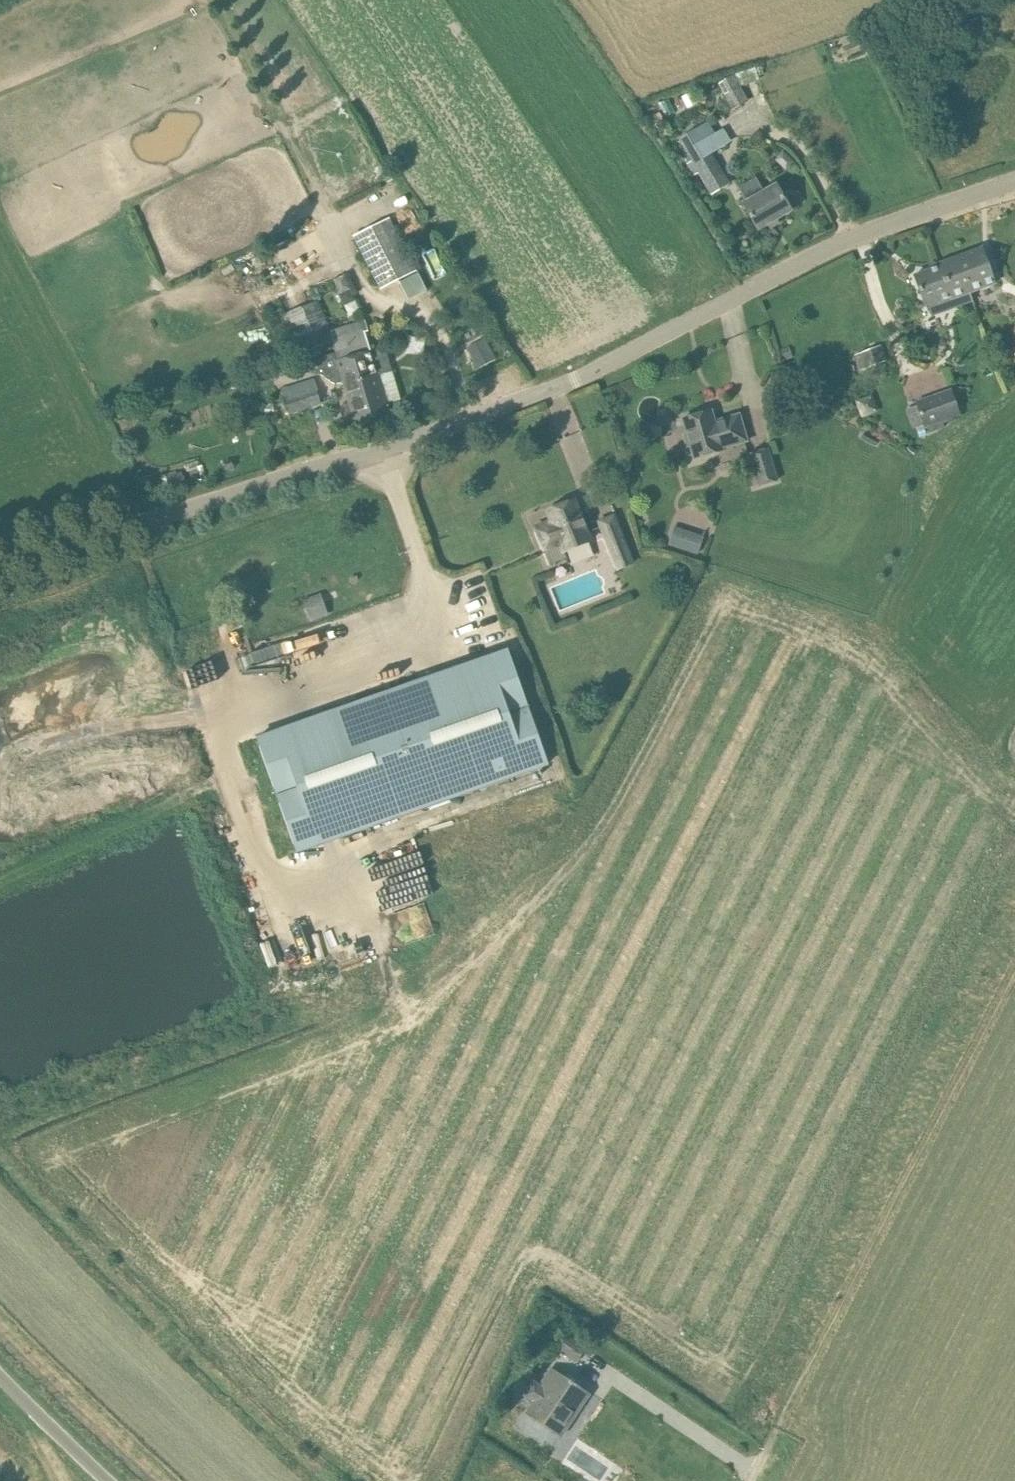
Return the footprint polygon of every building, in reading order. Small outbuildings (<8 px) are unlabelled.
[(735,74),(741,86),(757,81),(753,69),(735,74)] [(732,108),(748,100),(741,86),(735,74),(719,82),(732,108)] [(693,93),(683,97),(688,108),(698,103),(693,93)] [(708,122),(679,139),(706,184),(724,174),(712,153),(731,142),(723,128),(715,133),(708,122)] [(738,187),(746,203),(743,205),(758,231),(791,212),(776,185),(764,192),(757,177),(738,187)] [(390,217),(354,235),(381,290),(417,271),(390,217)] [(965,278),(971,292),(995,284),(981,248),(940,263),(941,265),(948,283),(965,278)] [(927,304),(931,316),(974,301),(971,292),(965,278),(948,283),(941,265),(915,275),(926,305),(927,304)] [(339,294),(350,289),(345,276),(334,281),(339,294)] [(318,302),(284,317),(300,355),(332,342),(336,355),(351,350),(365,395),(362,395),(368,412),(367,412),(371,424),(392,418),(387,403),(402,399),(393,370),(378,375),(371,352),(365,333),(369,331),(365,320),(330,331),(320,307),(318,302)] [(486,338),(466,348),(477,369),(497,359),(486,338)] [(888,359),(882,344),(854,355),(860,371),(888,359)] [(333,354),(314,359),(318,372),(337,384),(338,384),(342,382),(348,403),(343,405),(340,410),(342,417),(347,419),(352,418),(355,429),(371,424),(367,412),(368,412),(362,395),(365,395),(351,350),(336,355),(338,360),(335,361),(333,354)] [(315,378),(280,389),(288,414),(324,403),(325,408),(337,404),(339,400),(336,392),(333,393),(332,390),(320,394),(318,386),(315,378)] [(906,409),(913,428),(923,424),(924,426),(961,414),(952,387),(915,400),(917,405),(906,409)] [(878,412),(872,393),(855,399),(861,418),(878,412)] [(739,415),(714,422),(711,411),(682,419),(694,458),(722,450),(722,448),(747,441),(739,415)] [(863,436),(861,439),(874,447),(876,443),(863,436)] [(749,452),(759,486),(777,480),(766,446),(749,452)] [(553,524),(537,530),(545,550),(551,564),(566,558),(564,552),(592,540),(576,500),(548,512),(553,524)] [(614,516),(600,522),(619,569),(633,563),(614,516)] [(668,545),(687,551),(693,533),(675,526),(668,545)] [(303,600),(310,619),(329,612),(321,593),(303,600)] [(509,650),(257,738),(297,851),(548,763),(509,650)] [(578,1363),(588,1349),(567,1336),(558,1350),(578,1363)] [(536,1380),(525,1397),(538,1405),(531,1415),(561,1436),(579,1411),(574,1408),(585,1392),(552,1369),(541,1384),(536,1380)] [(537,1448),(554,1448),(554,1435),(537,1435),(537,1448)]
